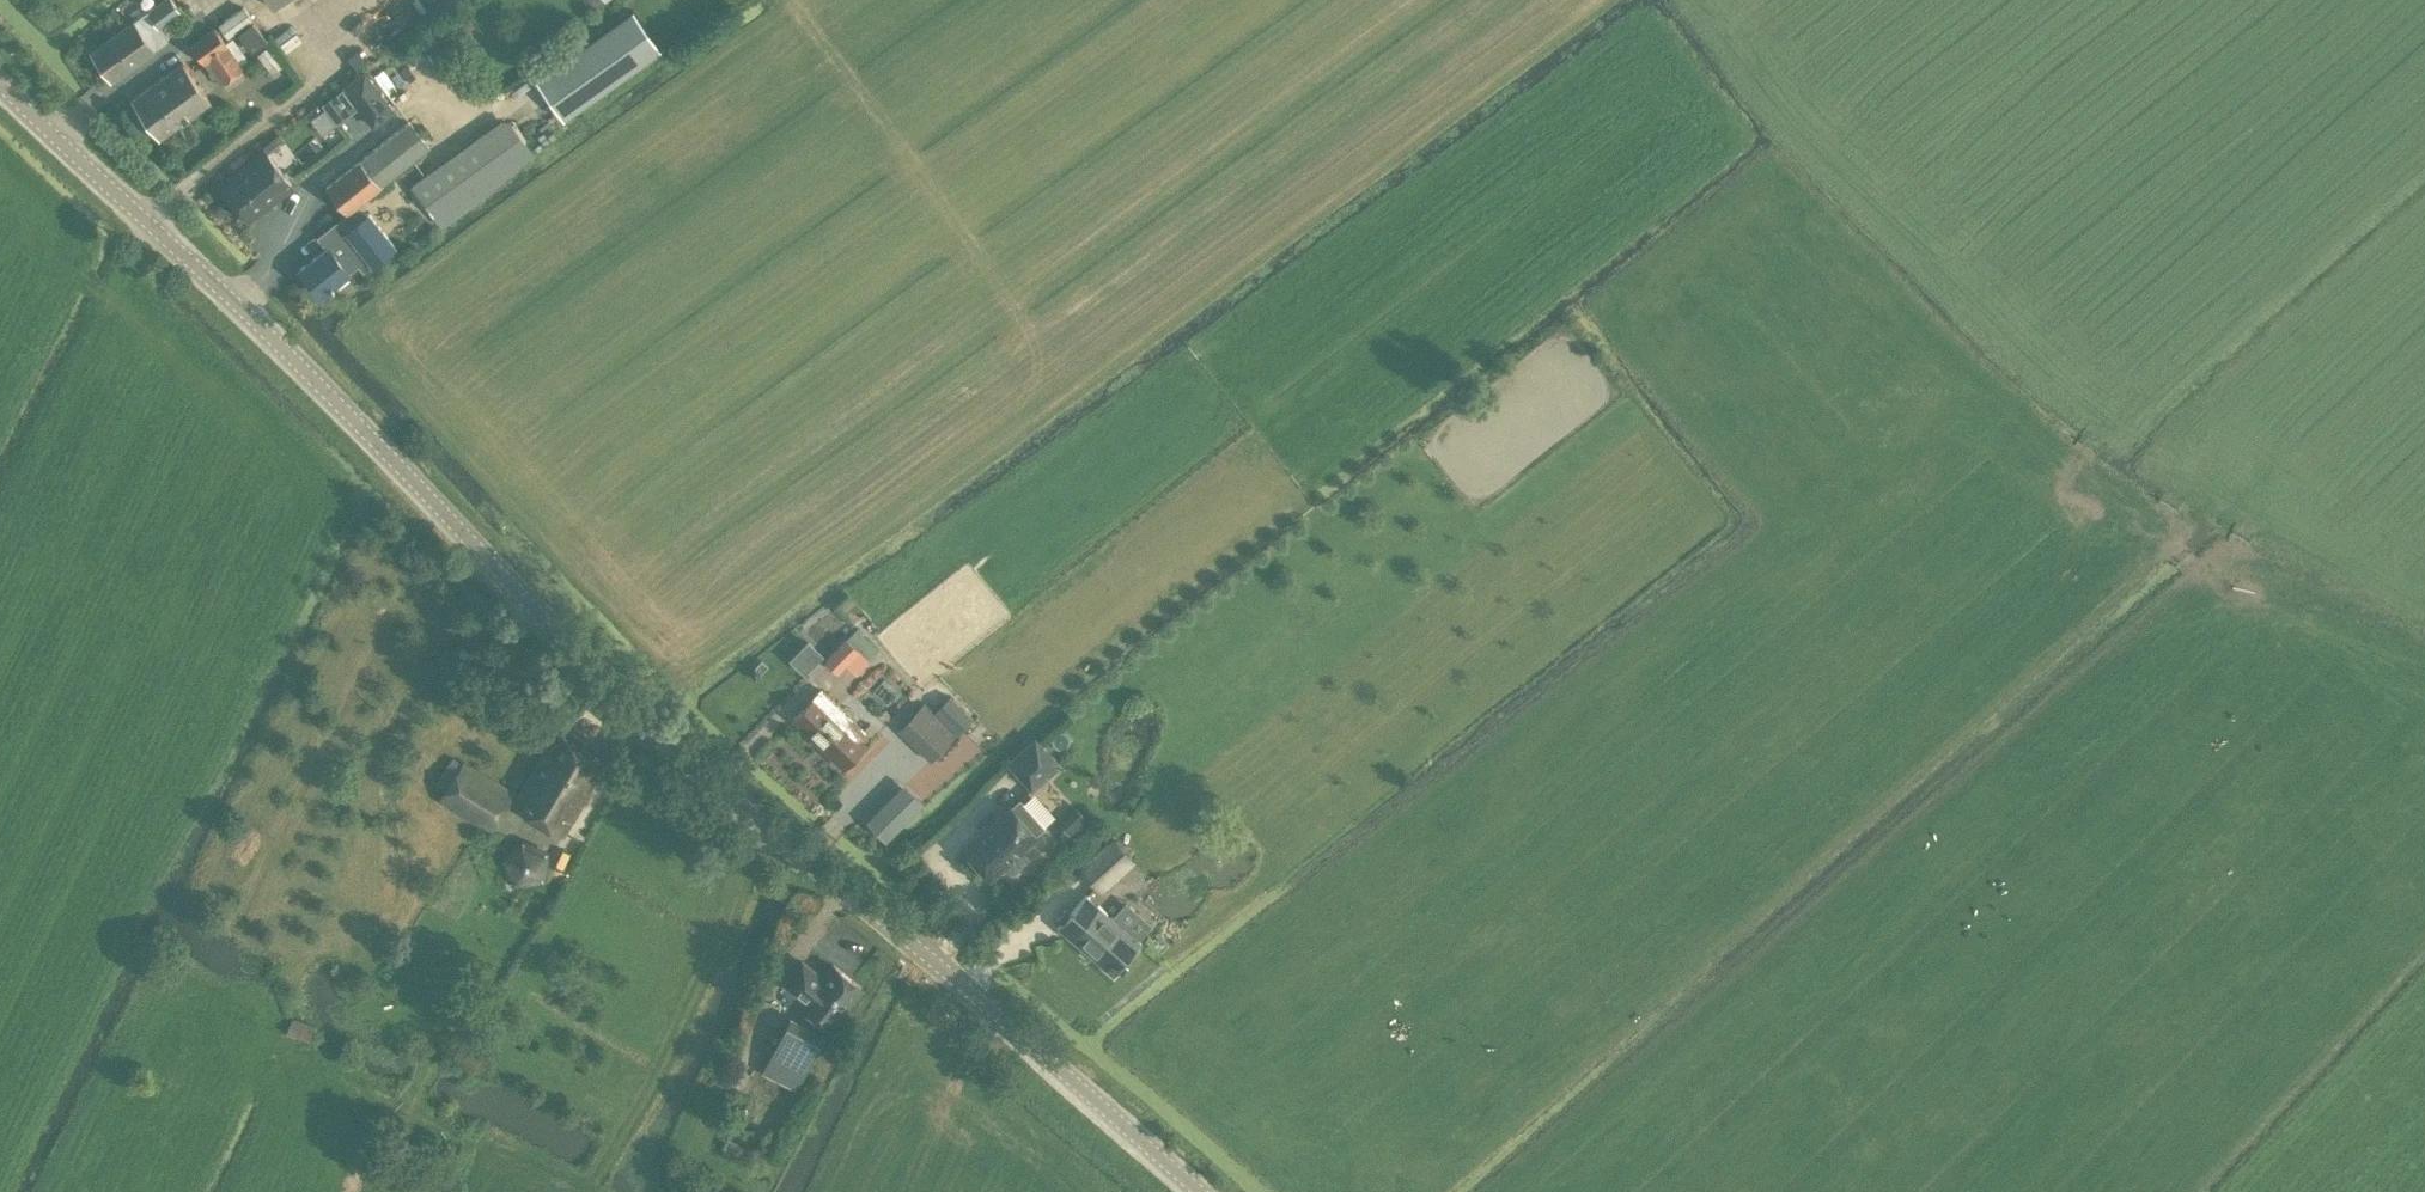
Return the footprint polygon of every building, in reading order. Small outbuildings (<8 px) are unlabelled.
[(149,11),(160,26),(181,11),(172,0),(164,0),(149,11)] [(228,37),(253,19),(244,6),(219,24),(228,37)] [(564,118),(661,48),(633,9),(536,78),(564,118)] [(149,11),(92,50),(112,79),(113,78),(170,39),(160,26),(149,11)] [(253,49),(268,38),(255,20),(240,32),(253,49)] [(222,83),(245,66),(242,62),(226,41),(215,26),(192,43),(222,83)] [(233,36),(226,41),(242,62),(248,58),(233,36)] [(283,65),(267,46),(258,53),(273,73),(283,65)] [(356,66),(364,61),(357,51),(349,56),(356,66)] [(161,137),(212,100),(184,61),(133,98),(161,137)] [(360,105),(380,91),(365,72),(346,86),(360,105)] [(337,123),(360,105),(346,86),(323,103),(337,123)] [(513,114),(412,176),(439,220),(540,158),(513,114)] [(381,185),(430,147),(409,120),(327,186),(348,213),(362,202),(382,186),(381,185)] [(174,131),(163,138),(171,150),(182,142),(174,131)] [(223,186),(247,217),(292,182),(268,151),(223,186)] [(365,269),(395,245),(362,202),(348,213),(321,235),(329,246),(301,267),(322,293),(331,286),(333,288),(336,285),(337,286),(349,276),(347,274),(360,263),(365,269)] [(872,655),(881,646),(859,624),(850,632),(872,655)] [(847,639),(827,659),(838,671),(847,663),(857,673),(869,661),(847,639)] [(808,640),(791,658),(805,672),(823,654),(808,640)] [(859,752),(851,744),(858,736),(864,729),(821,688),(793,718),(830,753),(844,767),(859,752)] [(925,702),(899,729),(931,760),(973,716),(951,695),(935,711),(925,702)] [(565,832),(606,760),(556,734),(521,795),(515,792),(515,794),(464,763),(441,800),(494,829),(508,802),(515,806),(516,804),(565,832)] [(1058,764),(1035,739),(1010,761),(1033,786),(1058,764)] [(867,816),(887,837),(927,800),(906,778),(867,816)] [(1046,826),(1020,798),(965,847),(990,876),(1046,826)] [(565,872),(581,837),(567,831),(550,865),(565,872)] [(519,836),(503,867),(538,885),(554,854),(519,836)] [(1128,856),(1112,839),(1083,865),(1098,883),(1128,856)] [(1111,973),(1139,941),(1085,894),(1057,927),(1111,973)] [(785,982),(805,998),(803,1001),(831,1024),(861,987),(833,964),(822,978),(802,961),(785,982)] [(285,1032),(308,1043),(315,1028),(292,1017),(285,1032)] [(804,1029),(803,1031),(787,1023),(764,1070),(799,1087),(822,1037),(804,1029)] [(745,1145),(728,1136),(723,1146),(740,1155),(745,1145)] [(755,1149),(767,1155),(772,1144),(761,1138),(755,1149)]
